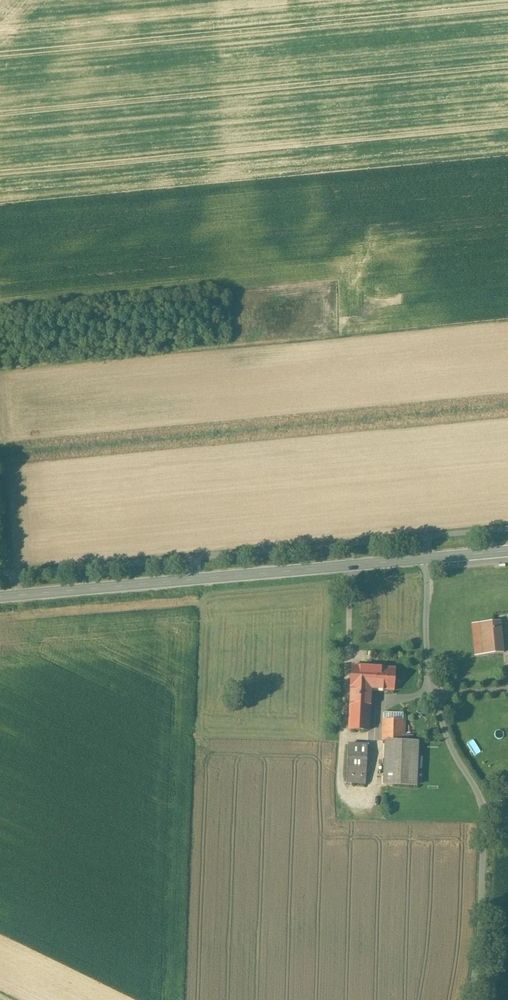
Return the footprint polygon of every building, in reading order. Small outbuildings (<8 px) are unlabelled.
[(500,620),(494,621),(495,630),(473,632),(475,655),(503,652),(500,620)] [(472,623),(473,632),(495,630),(494,621),(472,623)] [(350,687),(370,688),(393,689),(394,668),(351,666),(350,687)] [(370,688),(350,687),(349,729),(368,730),(370,688)] [(382,740),(385,740),(411,741),(412,735),(403,734),(403,720),(383,719),(382,740)] [(418,742),(411,741),(385,740),(383,784),(416,785),(418,742)] [(367,745),(348,744),(346,782),(365,783),(367,745)]
